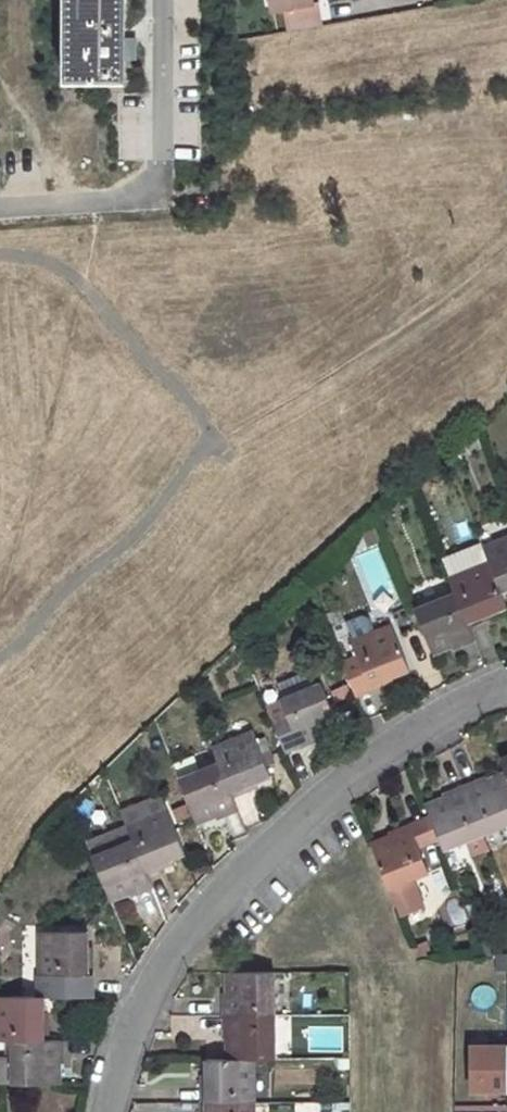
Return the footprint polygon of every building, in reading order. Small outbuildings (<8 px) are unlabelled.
[(67,82),(124,82),(124,59),(124,44),(125,0),(68,0),(67,82)] [(322,27),(318,3),(313,4),(312,0),(271,0),(274,12),(286,10),(290,33),(322,27)] [(136,44),(124,44),(124,59),(136,58),(136,44)] [(484,548),(490,563),(501,591),(506,589),(506,539),(484,548)] [(490,563),(450,579),(455,593),(469,628),(491,619),(489,613),(506,606),(501,591),(490,563)] [(455,593),(415,608),(433,652),(452,643),(455,649),(474,640),(469,628),(455,593)] [(357,654),(341,661),(356,695),(391,681),(389,676),(410,667),(392,626),(352,641),(357,654)] [(313,669),(277,683),(283,698),(319,684),(313,669)] [(286,713),(272,719),(286,753),(321,740),(319,734),(339,726),(321,683),(319,684),(283,698),(281,699),(286,713)] [(255,730),(213,747),(220,763),(233,795),(253,787),(252,782),(272,774),(265,757),(260,744),(255,730)] [(268,741),(260,744),(265,757),(272,754),(268,741)] [(220,763),(178,779),(196,824),(218,815),(220,819),(239,812),(233,795),(220,763)] [(464,786),(483,833),(506,824),(506,776),(506,774),(487,783),(485,778),(464,786)] [(445,799),(426,806),(430,816),(439,840),(443,849),(483,833),(464,786),(444,794),(445,799)] [(168,809),(127,825),(133,840),(147,874),(172,864),(170,859),(186,852),(168,809)] [(410,824),(419,848),(439,840),(430,816),(410,824)] [(391,837),(371,845),(388,888),(398,915),(422,906),(411,879),(428,872),(419,848),(410,824),(389,831),(391,837)] [(133,840),(93,857),(110,899),(130,891),(133,897),(153,888),(147,874),(133,840)] [(450,925),(465,920),(459,897),(444,901),(450,925)] [(91,952),(86,952),(86,932),(41,931),(42,975),(57,975),(56,997),(91,997),(91,952)] [(273,972),(227,972),(227,996),(222,996),(222,1017),(274,1016),(273,972)] [(0,997),(0,1041),(13,1041),(49,1041),(50,1019),(43,1019),(43,997),(0,997)] [(274,1016),(222,1017),(222,1040),(228,1040),(228,1060),(252,1060),(274,1059),(274,1016)] [(49,1041),(13,1041),(13,1084),(59,1084),(59,1063),(63,1063),(62,1041),(49,1041)] [(506,1089),(506,1046),(471,1046),(471,1089),(506,1089)] [(228,1060),(206,1060),(206,1082),(200,1082),(200,1103),(253,1102),(252,1060),(228,1060)] [(200,1103),(200,1111),(253,1111),(253,1102),(200,1103)]
